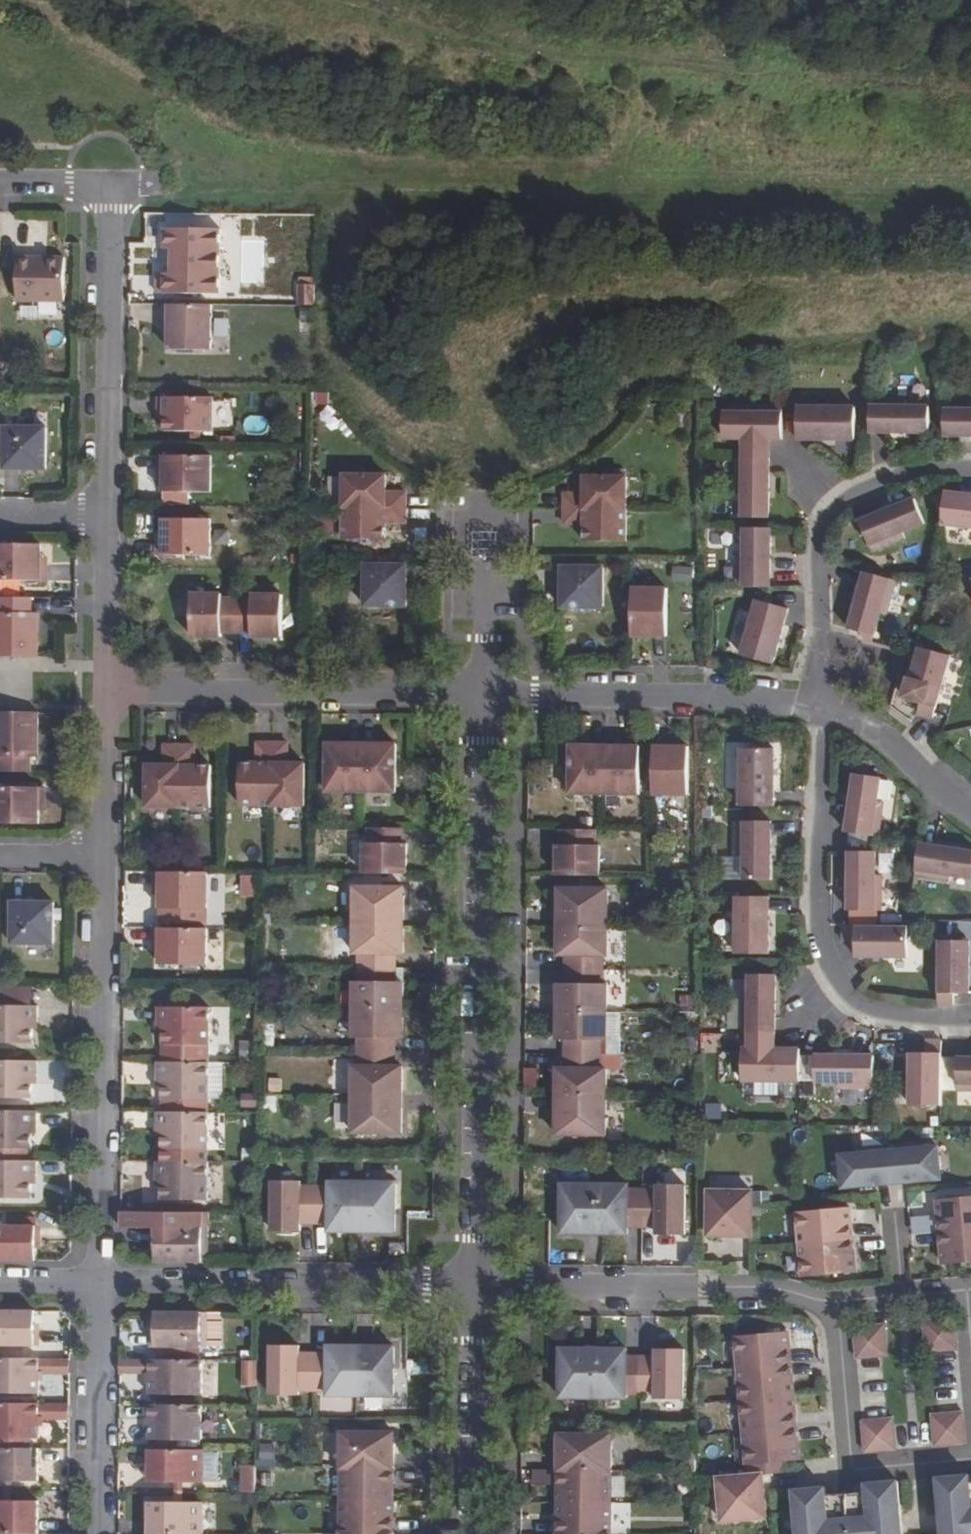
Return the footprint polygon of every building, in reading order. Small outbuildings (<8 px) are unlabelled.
[(219,230),(164,229),(164,250),(171,250),(171,274),(164,274),(164,294),(218,295),(219,230)] [(64,258),(16,258),(16,302),(63,302),(64,258)] [(298,286),(298,307),(313,307),(314,287),(298,286)] [(211,306),(163,305),(163,323),(168,323),(168,335),(168,350),(210,351),(211,306)] [(163,436),(210,437),(211,400),(158,400),(157,416),(164,416),(164,423),(163,436)] [(869,401),(869,434),(928,434),(928,408),(905,408),(905,402),(869,401)] [(943,437),(970,437),(970,405),(967,405),(967,411),(943,411),(943,437)] [(768,440),(781,440),(781,408),(748,407),(747,413),(724,413),(723,439),(742,440),(768,440)] [(854,408),(797,408),(796,440),(811,440),(854,441),(854,408)] [(46,429),(4,428),(3,470),(45,471),(46,429)] [(742,440),(742,460),(768,460),(768,440),(742,440)] [(162,495),(210,495),(210,458),(157,458),(157,474),(163,474),(163,481),(162,495)] [(742,524),(768,524),(768,475),(768,460),(742,460),(736,460),(737,495),(742,495),(742,524)] [(342,540),(384,540),(384,524),(404,524),(405,493),(384,493),(385,476),(342,476),(342,540)] [(625,478),(583,478),(583,495),(563,495),(563,525),(583,525),(582,542),(625,543),(625,478)] [(944,493),(940,526),(956,527),(970,529),(970,496),(944,493)] [(859,522),(871,552),(904,538),(902,533),(924,524),(914,500),(859,522)] [(210,522),(162,521),(162,533),(162,540),(156,540),(156,556),(210,556),(210,522)] [(740,588),(772,588),(773,529),(747,529),(747,552),(740,552),(740,588)] [(0,545),(0,581),(46,582),(46,566),(40,566),(40,559),(40,545),(0,545)] [(406,566),(364,565),(363,607),(405,607),(406,566)] [(675,566),(674,580),(695,581),(695,567),(675,566)] [(603,568),(561,568),(561,609),(602,609),(603,568)] [(864,573),(848,630),(859,633),(864,642),(872,644),(879,614),(885,615),(895,582),(864,573)] [(666,589),(631,589),(631,637),(644,637),(644,634),(649,634),(650,637),(666,638),(666,589)] [(221,595),(191,594),(190,637),(220,637),(220,633),(250,634),(250,638),(281,638),(281,596),(251,595),(251,600),(221,599),(221,595)] [(0,598),(0,658),(36,659),(36,614),(30,614),(30,599),(0,598)] [(756,601),(741,657),(772,665),(776,650),(787,610),(756,601)] [(922,646),(908,642),(905,649),(919,652),(910,681),(908,681),(903,699),(920,703),(917,715),(932,720),(949,659),(921,651),(922,646)] [(30,773),(30,758),(37,758),(37,713),(0,713),(0,773),(30,773)] [(303,807),(304,765),(287,764),(287,744),(257,744),(256,764),(239,764),(238,806),(303,807)] [(339,745),(326,745),(326,792),(394,793),(395,745),(381,745),(381,749),(376,749),(376,745),(345,745),(345,749),(339,749),(339,745)] [(210,809),(210,766),(193,766),(193,746),(163,746),(163,766),(146,765),(145,808),(210,809)] [(583,747),(569,747),(569,795),(638,795),(638,747),(625,747),(625,751),(620,751),(620,747),(588,747),(588,751),(583,751),(583,747)] [(668,748),(652,748),(652,796),(686,796),(687,748),(673,748),(673,751),(668,751),(668,748)] [(741,749),(741,807),(773,807),(773,792),(774,749),(741,749)] [(866,764),(857,763),(856,772),(865,774),(866,764)] [(845,833),(877,838),(882,803),(877,802),(880,779),(855,775),(845,833)] [(38,823),(38,811),(39,804),(45,804),(44,788),(0,788),(0,822),(38,823)] [(770,822),(738,822),(737,858),(743,858),(743,881),(769,882),(770,822)] [(402,830),(368,829),(368,844),(363,844),(363,875),(405,875),(406,845),(402,845),(402,830)] [(594,831),(560,831),(560,846),(556,846),(555,877),(598,877),(598,847),(594,846),(594,831)] [(914,877),(949,882),(950,876),(970,880),(970,853),(919,845),(914,877)] [(848,911),(879,912),(880,877),(874,876),(874,853),(848,853),(848,911)] [(207,874),(154,873),(154,889),(160,889),(159,896),(159,909),(207,910),(207,874)] [(242,876),(243,894),(258,894),(257,876),(242,876)] [(403,888),(354,888),(354,925),(403,926),(403,888)] [(607,890),(558,889),(557,927),(607,928),(607,890)] [(737,898),(736,955),(768,956),(769,940),(769,898),(737,898)] [(53,903),(11,902),(11,944),(53,944),(53,903)] [(879,912),(848,911),(848,926),(879,927),(879,912)] [(403,926),(354,925),(353,954),(357,954),(357,968),(390,968),(390,954),(402,954),(403,926)] [(848,926),(842,926),(842,943),(854,943),(854,958),(906,958),(907,927),(879,927),(848,926)] [(607,928),(557,927),(557,956),(570,956),(570,970),(602,970),(602,956),(606,956),(607,928)] [(206,929),(153,929),(153,945),(159,945),(159,952),(159,966),(206,966),(206,929)] [(937,941),(937,1006),(953,1006),(953,994),(968,994),(968,942),(937,941)] [(390,968),(357,968),(357,983),(353,983),(353,1011),(402,1011),(402,983),(389,983),(390,968)] [(602,970),(570,970),(570,984),(557,984),(557,1012),(606,1013),(606,985),(602,985),(602,970)] [(742,1034),(774,1035),(774,976),(748,975),(748,999),(742,999),(742,1034)] [(0,1006),(0,1044),(31,1044),(32,1025),(37,1025),(37,1007),(0,1006)] [(213,1008),(162,1008),(162,1026),(167,1026),(167,1046),(213,1046),(213,1008)] [(402,1011),(353,1011),(353,1039),(357,1039),(357,1053),(389,1054),(389,1039),(402,1039),(402,1011)] [(606,1041),(606,1013),(557,1012),(556,1041),(569,1041),(569,1055),(602,1055),(602,1041),(606,1041)] [(774,1035),(748,1034),(748,1049),(774,1050),(774,1044),(774,1035)] [(940,1058),(941,1042),(925,1042),(924,1054),(910,1054),(909,1106),(940,1107),(940,1090),(940,1058)] [(799,1082),(799,1050),(784,1050),(774,1050),(748,1049),(741,1049),(741,1082),(799,1082)] [(814,1050),(799,1050),(799,1082),(814,1083),(814,1056),(814,1050)] [(389,1054),(357,1053),(356,1067),(352,1067),(352,1096),(401,1096),(401,1067),(389,1067),(389,1054)] [(602,1070),(602,1055),(569,1055),(569,1069),(556,1069),(556,1097),(606,1098),(605,1070),(602,1070)] [(873,1089),(873,1057),(814,1056),(814,1083),(837,1083),(837,1089),(873,1089)] [(956,1090),(956,1058),(940,1058),(940,1090),(956,1090)] [(956,1090),(970,1091),(970,1059),(956,1058),(956,1090)] [(0,1061),(0,1099),(31,1099),(31,1080),(36,1080),(37,1062),(0,1061)] [(213,1063),(162,1063),(161,1081),(166,1081),(166,1101),(213,1101),(213,1063)] [(781,1100),(780,1084),(760,1085),(761,1101),(781,1100)] [(401,1096),(352,1096),(352,1133),(401,1134),(401,1096)] [(556,1097),(556,1135),(605,1136),(605,1098),(556,1097)] [(36,1112),(0,1111),(0,1149),(29,1149),(31,1149),(31,1130),(36,1129),(36,1112)] [(212,1113),(161,1113),(161,1131),(166,1131),(166,1151),(212,1151),(212,1113)] [(891,1184),(940,1180),(937,1148),(888,1152),(891,1184)] [(29,1149),(0,1149),(0,1161),(29,1162),(29,1149)] [(888,1152),(839,1156),(842,1189),(891,1184),(888,1152)] [(36,1162),(29,1162),(0,1161),(0,1199),(30,1199),(30,1179),(36,1179),(36,1162)] [(212,1163),(161,1163),(161,1181),(165,1181),(165,1200),(212,1201),(212,1163)] [(299,1183),(271,1182),(271,1232),(299,1232),(299,1219),(314,1219),(314,1187),(299,1186),(299,1183)] [(328,1187),(314,1187),(314,1219),(328,1219),(328,1232),(356,1232),(357,1183),(328,1183),(328,1187)] [(395,1184),(357,1183),(356,1232),(394,1233),(395,1184)] [(599,1186),(561,1185),(561,1235),(599,1235),(599,1186)] [(628,1186),(599,1186),(599,1235),(627,1235),(627,1222),(641,1222),(642,1190),(627,1190),(628,1186)] [(656,1190),(642,1190),(641,1222),(655,1223),(656,1235),(684,1235),(685,1186),(656,1186),(656,1190)] [(708,1191),(708,1236),(751,1236),(751,1192),(708,1191)] [(939,1233),(970,1230),(970,1197),(936,1200),(939,1233)] [(849,1208),(796,1213),(799,1245),(852,1241),(849,1208)] [(0,1227),(0,1262),(35,1262),(35,1227),(0,1227)] [(207,1228),(155,1228),(155,1263),(207,1263),(207,1228)] [(939,1233),(942,1265),(970,1262),(970,1230),(939,1233)] [(799,1245),(802,1278),(855,1273),(852,1241),(799,1245)] [(0,1312),(0,1347),(34,1347),(34,1312),(0,1312)] [(207,1313),(154,1313),(154,1348),(206,1348),(207,1313)] [(222,1348),(222,1313),(207,1313),(206,1348),(222,1348)] [(954,1319),(922,1322),(924,1338),(955,1335),(954,1319)] [(884,1325),(852,1328),(854,1343),(885,1341),(884,1325)] [(787,1333),(734,1337),(737,1369),(790,1365),(787,1333)] [(955,1335),(924,1338),(925,1353),(957,1350),(955,1335)] [(885,1341),(854,1343),(855,1360),(886,1356),(885,1341)] [(298,1346),(270,1346),(270,1395),(298,1395),(298,1392),(312,1392),(313,1359),(298,1359),(298,1346)] [(355,1347),(327,1347),(327,1359),(313,1359),(312,1392),(326,1392),(326,1396),(355,1396),(355,1347)] [(393,1347),(355,1347),(355,1396),(393,1397),(393,1347)] [(598,1349),(560,1349),(559,1398),(597,1399),(598,1349)] [(626,1349),(598,1349),(597,1399),(625,1399),(626,1395),(640,1395),(640,1362),(626,1362),(626,1349)] [(683,1350),(655,1350),(655,1362),(640,1362),(640,1395),(654,1395),(654,1399),(683,1399),(683,1350)] [(38,1394),(39,1359),(0,1359),(0,1394),(38,1394)] [(149,1375),(149,1360),(119,1360),(119,1375),(149,1375)] [(201,1395),(202,1360),(149,1360),(149,1375),(149,1395),(201,1395)] [(244,1385),(258,1384),(256,1360),(242,1361),(244,1385)] [(790,1365),(737,1369),(740,1401),(793,1396),(790,1365)] [(793,1396),(740,1401),(743,1433),(795,1428),(793,1396)] [(38,1404),(0,1404),(0,1439),(38,1439),(38,1420),(38,1404)] [(69,1420),(69,1404),(38,1404),(38,1420),(69,1420)] [(201,1440),(201,1405),(149,1405),(148,1440),(201,1440)] [(962,1412),(946,1414),(949,1446),(965,1444),(962,1412)] [(949,1446),(946,1414),(930,1416),(933,1447),(949,1446)] [(892,1419),(876,1420),(879,1452),(895,1450),(892,1419)] [(876,1420),(860,1421),(863,1453),(879,1452),(876,1420)] [(795,1428),(743,1433),(746,1465),(785,1462),(798,1461),(795,1428)] [(393,1433),(340,1433),(340,1469),(393,1469),(393,1433)] [(610,1435),(558,1435),(557,1471),(610,1471),(610,1435)] [(277,1466),(277,1444),(259,1444),(260,1466),(277,1466)] [(38,1482),(38,1449),(11,1449),(3,1449),(0,1449),(0,1481),(3,1481),(11,1481),(38,1482)] [(176,1483),(203,1483),(203,1451),(176,1450),(168,1450),(148,1450),(148,1482),(168,1483),(176,1483)] [(785,1462),(746,1465),(747,1476),(786,1473),(785,1462)] [(243,1464),(242,1491),(258,1492),(259,1465),(243,1464)] [(393,1469),(340,1469),(340,1501),(393,1502),(393,1469)] [(610,1471),(557,1471),(557,1504),(610,1504),(610,1471)] [(761,1475),(717,1479),(721,1522),(765,1519),(761,1475)] [(969,1483),(968,1476),(937,1479),(939,1505),(941,1533),(970,1533),(970,1483),(969,1483)] [(897,1482),(866,1485),(866,1492),(825,1496),(825,1489),(793,1492),(795,1517),(796,1533),(901,1533),(897,1482)] [(19,1533),(37,1533),(38,1502),(11,1501),(3,1501),(2,1501),(0,1501),(0,1533),(19,1533)] [(393,1502),(340,1501),(340,1533),(392,1533),(393,1502)] [(203,1503),(176,1503),(168,1503),(167,1503),(148,1502),(147,1533),(202,1533),(203,1503)] [(557,1504),(557,1533),(609,1533),(610,1504),(557,1504)]
